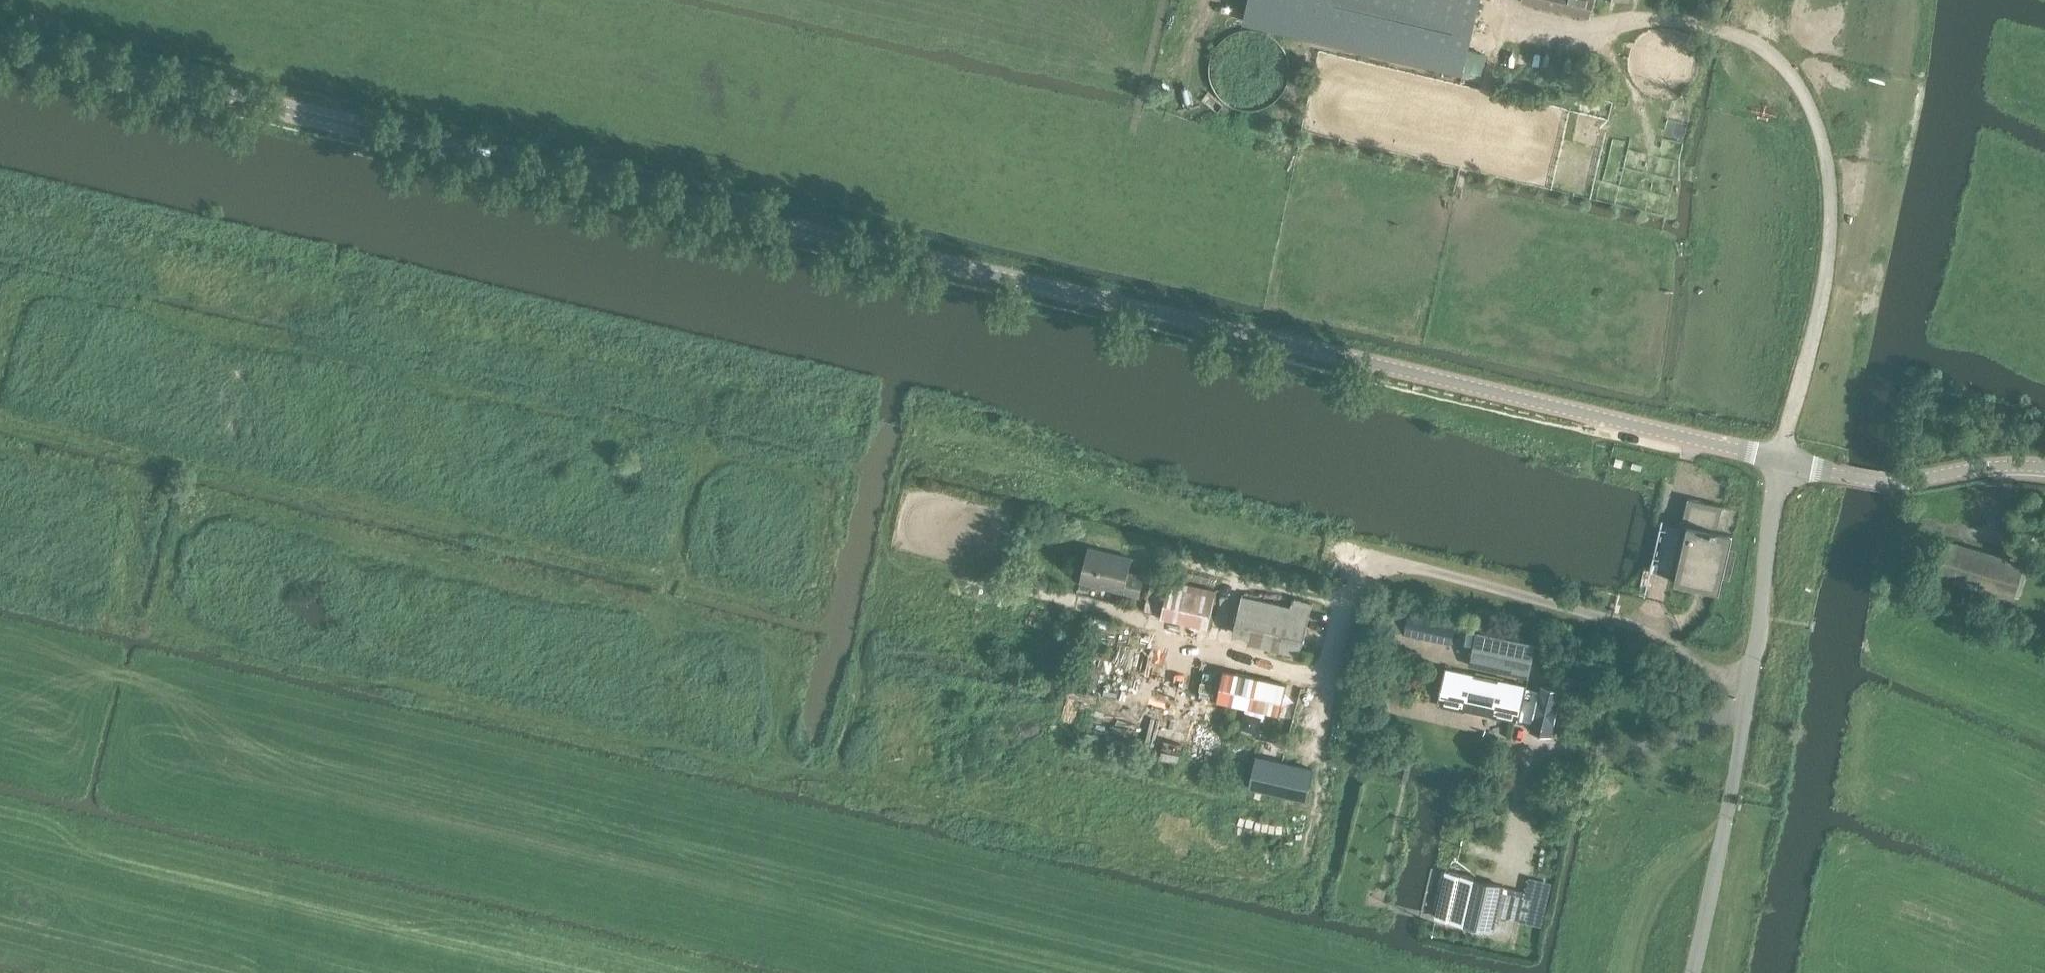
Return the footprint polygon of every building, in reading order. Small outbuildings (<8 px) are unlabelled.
[(1482,58),(1467,55),(1479,0),(1254,0),(1250,18),(1479,71),(1482,58)] [(1522,1),(1589,17),(1593,0),(1522,0),(1522,1)] [(1717,531),(1723,505),(1689,497),(1682,523),(1689,525),(1675,581),(1719,591),(1733,535),(1717,531)] [(2013,597),(2022,565),(2023,564),(2019,563),(2007,560),(1947,542),(1937,575),(2013,597)] [(1081,579),(1139,593),(1144,573),(1128,570),(1132,556),(1089,545),(1081,579)] [(1161,613),(1209,623),(1217,588),(1169,577),(1161,613)] [(1312,601),(1293,597),(1291,605),(1242,593),(1233,629),(1250,633),(1249,638),(1281,646),(1280,649),(1300,654),(1312,601)] [(1405,632),(1451,642),(1455,625),(1408,614),(1405,632)] [(1470,664),(1528,677),(1537,634),(1480,621),(1470,664)] [(1551,732),(1561,687),(1542,683),(1541,689),(1526,686),(1526,684),(1446,667),(1438,703),(1518,721),(1519,719),(1533,722),(1532,729),(1551,732)] [(1280,712),(1287,683),(1223,669),(1217,698),(1280,712)] [(1258,756),(1250,787),(1306,799),(1313,768),(1258,756)] [(1498,930),(1508,886),(1477,879),(1466,923),(1498,930)]
